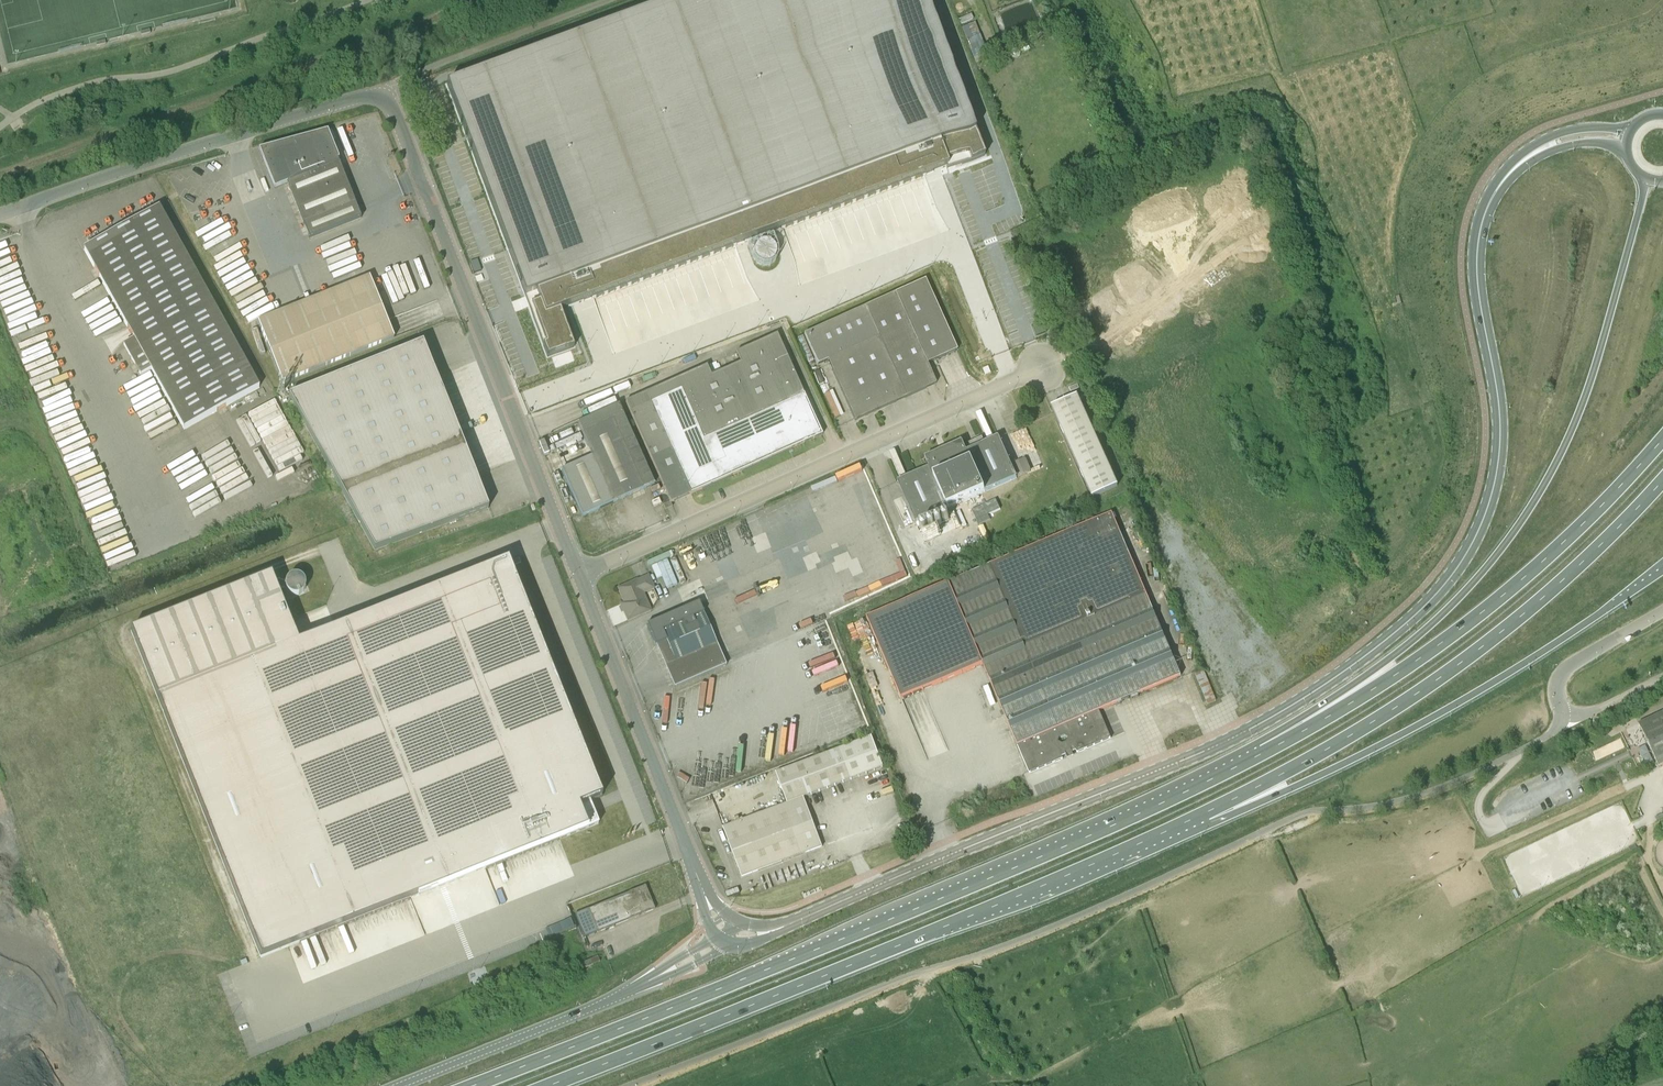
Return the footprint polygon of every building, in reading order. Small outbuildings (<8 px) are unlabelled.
[(563,307),(954,152),(955,154),(984,143),(927,0),(657,0),(445,84),(529,296),(531,295),(535,304),(533,305),(536,314),(538,314),(550,342),(548,343),(552,354),(578,344),(563,307)] [(975,23),(961,28),(974,63),(988,57),(975,23)] [(309,239),(361,218),(334,152),(332,153),(330,148),(326,146),(321,148),(320,145),(268,166),(272,177),(277,188),(287,183),(309,239)] [(84,249),(90,259),(134,339),(124,344),(141,376),(151,370),(184,430),(260,388),(159,207),(84,249)] [(282,383),(384,342),(394,338),(369,277),(258,321),(282,383)] [(850,411),(855,421),(936,384),(928,366),(957,352),(925,279),(804,334),(818,365),(828,361),(850,411)] [(670,501),(671,503),(822,436),(818,426),(777,334),(736,353),(740,363),(711,376),(707,366),(626,402),(666,493),(670,501)] [(344,494),(463,446),(423,343),(289,396),(344,494)] [(1052,407),(1056,417),(1092,498),(1118,486),(1077,396),(1052,407)] [(654,484),(622,412),(619,405),(578,423),(592,456),(562,470),(583,517),(600,509),(610,530),(621,525),(616,515),(618,514),(613,503),(654,484)] [(1026,458),(1011,465),(999,437),(985,443),(982,437),(968,443),(971,450),(967,451),(962,441),(925,458),(930,468),(898,482),(916,523),(1032,471),(1026,458)] [(375,550),(478,513),(488,509),(463,446),(344,494),(375,550)] [(819,495),(845,485),(847,489),(873,479),(868,466),(765,504),(771,521),(821,503),(819,495)] [(771,470),(747,479),(750,487),(774,478),(771,470)] [(239,488),(231,491),(239,509),(259,500),(257,495),(263,492),(256,477),(237,484),(239,488)] [(672,507),(671,503),(670,501),(663,505),(665,510),(672,507)] [(960,570),(946,576),(865,611),(899,692),(981,658),(1025,763),(1029,773),(1063,759),(1062,757),(1067,755),(1068,757),(1072,755),(1071,753),(1076,751),(1077,753),(1111,739),(1099,711),(1181,676),(1110,514),(1100,518),(963,576),(960,570)] [(650,560),(658,578),(664,576),(668,587),(679,583),(667,553),(650,560)] [(271,574),(135,628),(265,956),(588,828),(579,806),(602,797),(508,559),(298,642),(271,574)] [(648,575),(637,580),(618,588),(624,603),(620,604),(628,621),(651,611),(644,595),(655,589),(648,575)] [(734,596),(732,590),(707,600),(711,611),(737,601),(738,606),(764,597),(760,586),(734,596)] [(647,625),(654,641),(674,688),(726,665),(699,602),(647,625)] [(769,683),(774,658),(769,657),(764,682),(769,683)] [(1200,672),(1203,687),(1210,685),(1206,670),(1200,672)] [(1638,724),(1658,767),(1662,765),(1662,712),(1638,724)] [(776,772),(788,803),(723,828),(742,877),(822,847),(804,797),(883,768),(871,736),(776,772)] [(1511,871),(1532,862),(1525,847),(1504,857),(1511,871)] [(655,909),(645,886),(588,908),(597,932),(655,909)] [(549,935),(575,929),(573,919),(547,925),(549,935)]
